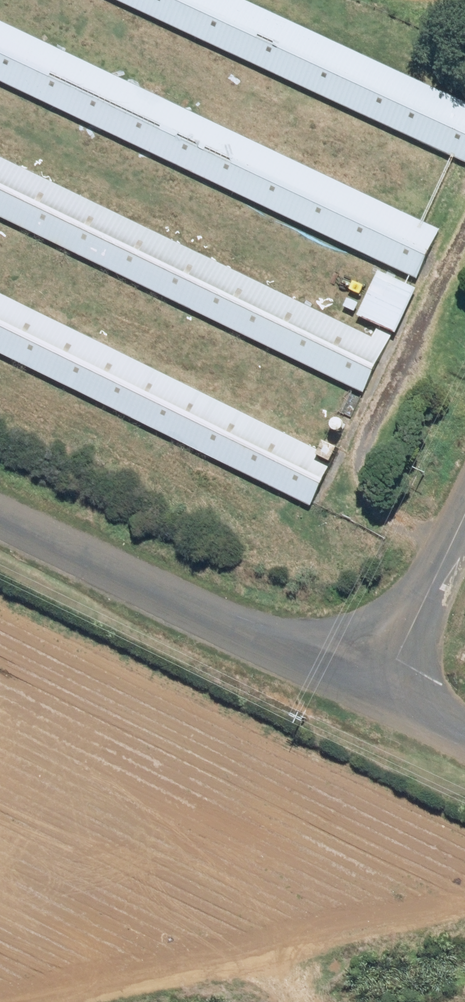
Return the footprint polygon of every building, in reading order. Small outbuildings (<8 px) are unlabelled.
[(235,0),(109,0),(464,165),(464,107),(235,0)] [(0,26),(0,84),(416,282),(439,234),(0,26)] [(0,161),(0,220),(363,396),(387,349),(0,161)] [(416,292),(380,276),(360,320),(396,336),(416,292)] [(0,297),(0,356),(312,510),(335,462),(0,297)]
